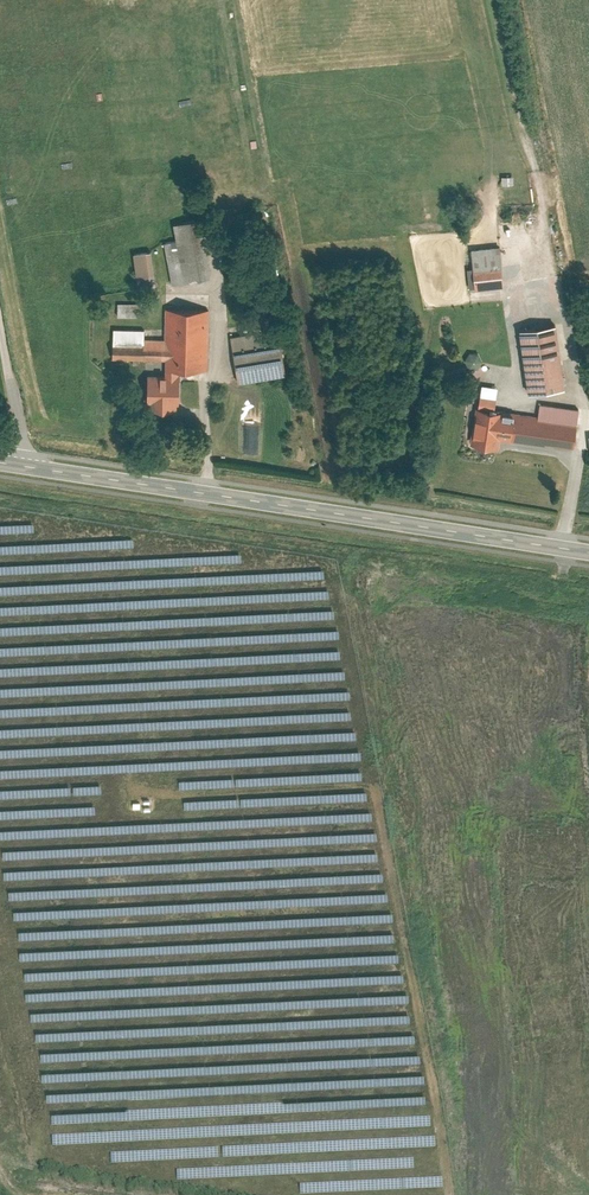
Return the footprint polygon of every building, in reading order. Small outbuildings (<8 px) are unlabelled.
[(163,242),(172,284),(202,277),(190,220),(173,223),(176,240),(163,242)] [(472,268),(472,271),(500,267),(500,268),(503,268),(500,245),(469,250),(472,268)] [(150,251),(132,253),(136,278),(154,275),(150,251)] [(474,286),(475,289),(503,285),(500,268),(500,267),(472,271),(474,286)] [(469,287),(474,286),(472,271),(472,268),(466,268),(469,287)] [(207,309),(165,308),(165,338),(143,338),(113,337),(112,358),(165,359),(165,368),(178,368),(206,369),(207,309)] [(554,323),(518,329),(528,392),(564,387),(554,323)] [(113,328),(113,337),(143,338),(143,329),(113,328)] [(238,382),(285,373),(277,328),(230,336),(238,382)] [(469,352),(465,359),(469,367),(477,367),(481,359),(477,352),(469,352)] [(155,408),(177,409),(178,368),(165,368),(165,373),(147,373),(146,401),(155,401),(155,408)] [(481,384),(479,395),(495,398),(497,387),(481,384)] [(479,395),(478,405),(493,408),(495,398),(479,395)] [(538,408),(537,415),(575,420),(575,422),(576,422),(578,408),(539,402),(538,408)] [(476,405),(470,443),(497,447),(498,438),(511,439),(515,412),(493,408),(478,405),(476,405)] [(529,407),(528,413),(537,415),(538,408),(529,407)] [(528,413),(515,412),(511,439),(544,444),(544,441),(572,445),(575,422),(575,420),(537,415),(528,413)]
